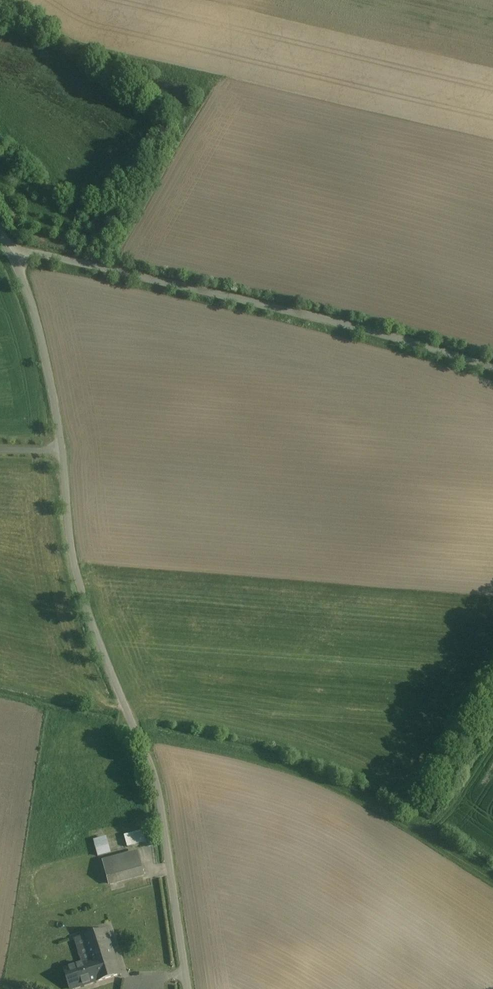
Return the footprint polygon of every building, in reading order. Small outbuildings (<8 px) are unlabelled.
[(144,818),(138,819),(141,830),(146,829),(144,818)] [(147,831),(128,834),(130,846),(149,843),(147,831)] [(101,856),(115,853),(110,836),(97,839),(101,856)] [(137,852),(104,861),(110,885),(143,876),(137,852)] [(82,937),(89,961),(82,963),(66,968),(73,988),(76,988),(121,975),(106,929),(82,937)] [(89,961),(82,937),(75,939),(82,963),(89,961)]
